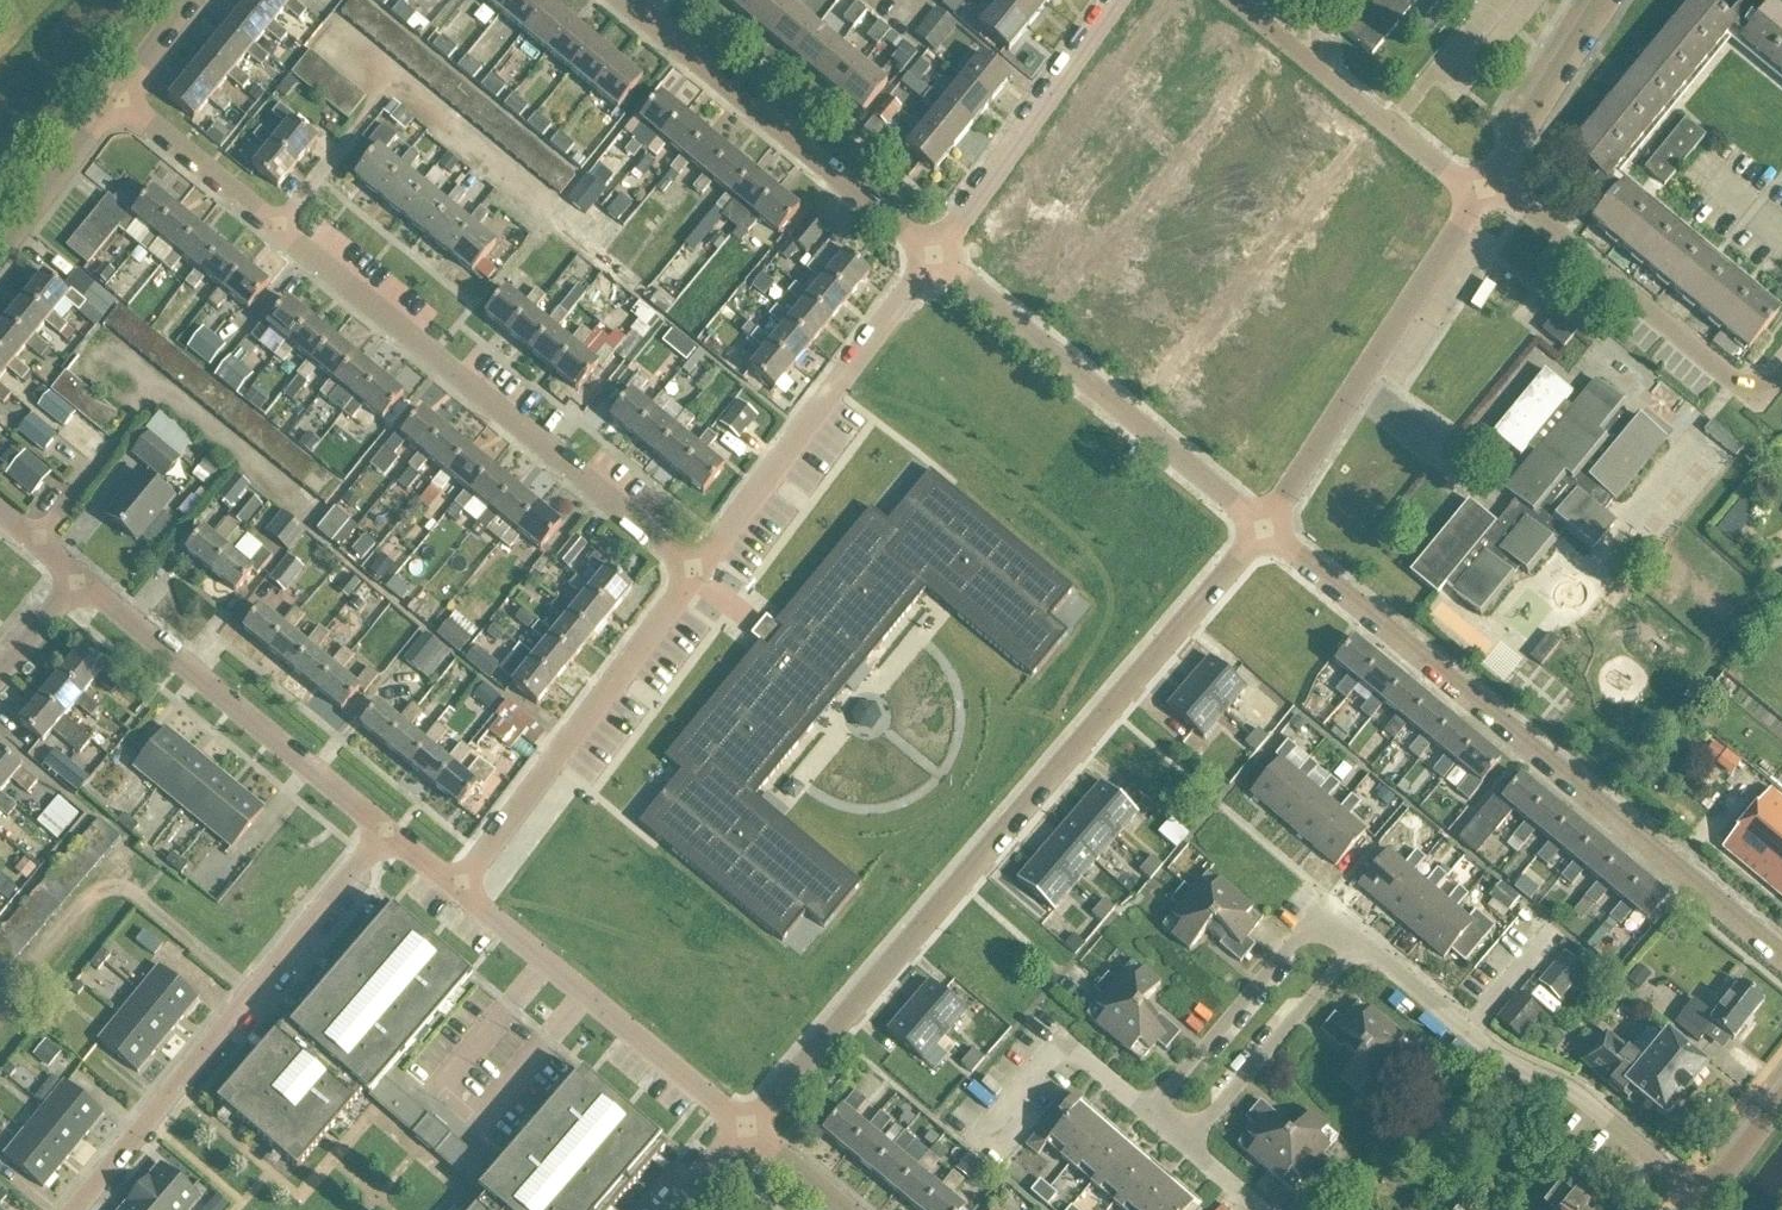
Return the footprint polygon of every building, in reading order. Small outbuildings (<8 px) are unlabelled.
[(246,8),(271,29),(274,25),(285,11),(300,23),(307,14),(293,2),(290,5),(283,0),(253,0),(246,8)] [(384,10),(392,0),(372,0),(384,10)] [(501,16),(515,0),(482,0),(501,16)] [(501,16),(525,36),(549,6),(542,0),(515,0),(501,16)] [(723,1),(746,20),(763,0),(724,0),(723,1)] [(746,20),(769,39),(794,9),(782,0),(763,0),(746,20)] [(969,0),(951,0),(947,5),(958,14),(969,0)] [(1026,32),(1027,30),(998,6),(991,0),(984,0),(979,6),(990,16),(979,29),(1008,54),(1026,32)] [(1047,8),(1037,0),(1003,0),(998,6),(1027,30),(1047,8)] [(1343,36),(1372,58),(1421,0),(1372,0),(1343,36)] [(1603,213),(1592,225),(1749,353),(1779,316),(1622,189),(1620,192),(1608,183),(1729,36),(1781,80),(1781,17),(1771,7),(1762,18),(1744,4),(1727,23),(1699,0),(1695,0),(1568,156),(1598,180),(1584,197),(1603,213)] [(354,27),(368,9),(358,1),(343,18),(354,27)] [(407,29),(416,17),(402,5),(393,17),(407,29)] [(549,6),(525,36),(549,55),(573,25),(549,6)] [(246,8),(227,31),(253,51),(256,48),(267,35),(281,47),(289,38),(274,25),(271,29),(246,8)] [(854,31),(858,26),(866,16),(856,8),(843,23),(854,31)] [(365,36),(379,18),(368,9),(354,27),(365,36)] [(794,9),(769,39),(793,58),(817,29),(794,9)] [(935,58),(954,35),(957,32),(935,14),(914,40),(935,58)] [(376,44),(390,27),(379,18),(365,36),(376,44)] [(573,25),(549,55),(572,74),(596,45),(573,25)] [(386,53),(401,36),(390,27),(376,44),(386,53)] [(883,43),(890,35),(879,27),(867,42),(877,50),(883,43)] [(817,29),(793,58),(816,78),(840,48),(817,29)] [(227,31),(208,54),(233,75),(236,71),(248,58),(262,70),(270,60),(256,48),(253,51),(227,31)] [(896,54),(903,46),(890,35),(883,43),(896,54)] [(397,62),(411,45),(401,36),(386,53),(397,62)] [(446,63),(447,62),(455,52),(441,40),(431,51),(446,63)] [(408,70),(422,53),(411,45),(397,62),(408,70)] [(596,45),(572,74),(596,94),(620,64),(596,45)] [(840,48),(816,78),(839,97),(863,67),(840,48)] [(419,79),(433,62),(422,53),(408,70),(419,79)] [(208,54),(189,77),(215,98),(218,94),(229,81),(243,93),(251,83),(236,71),(233,75),(208,54)] [(299,86),(317,64),(306,55),(288,77),(299,86)] [(991,104),(1011,81),(980,56),(961,80),(991,104)] [(471,84),(472,83),(480,73),(466,60),(456,71),(471,84)] [(430,88),(444,71),(433,62),(419,79),(430,88)] [(919,84),(930,71),(921,63),(910,76),(919,84)] [(310,95),(328,73),(317,64),(299,86),(310,95)] [(620,64),(596,94),(620,114),(644,84),(620,64)] [(863,67),(839,97),(862,116),(887,86),(863,67)] [(1265,119),(1258,113),(1210,173),(1212,174),(1087,331),(1124,360),(1168,305),(1162,300),(1202,251),(1210,258),(1254,202),(1249,198),(1289,148),(1296,153),(1339,99),(1303,70),(1265,119)] [(441,97),(455,80),(444,71),(430,88),(441,97)] [(338,83),(339,82),(328,73),(310,95),(321,104),(338,83)] [(1252,86),(1236,73),(1230,80),(1245,93),(1252,86)] [(224,115),(232,106),(218,94),(215,98),(189,77),(170,101),(195,122),(210,104),(224,115)] [(1176,104),(1143,77),(1127,98),(1159,124),(1176,104)] [(942,103),(923,87),(912,78),(904,88),(934,113),(923,126),(953,151),(972,128),(942,103)] [(495,103),(495,102),(504,92),(489,79),(480,90),(495,103)] [(299,87),(290,80),(278,94),(286,102),(299,87)] [(452,106),(466,89),(455,80),(441,97),(452,106)] [(972,128),(991,104),(961,80),(942,103),(972,128)] [(1245,93),(1230,80),(1224,88),(1239,101),(1245,93)] [(332,113),(350,92),(339,82),(338,83),(321,104),(332,113)] [(463,114),(476,98),(466,89),(452,106),(463,114)] [(265,98),(256,90),(250,98),(259,105),(265,98)] [(350,92),(332,113),(343,122),(361,100),(350,92)] [(662,143),(684,117),(660,97),(639,122),(637,120),(624,135),(632,142),(644,127),(658,139),(662,143)] [(474,123),(487,107),(476,98),(463,114),(474,123)] [(518,122),(518,121),(527,111),(512,98),(503,109),(518,122)] [(1159,124),(1127,98),(1110,118),(1142,144),(1159,124)] [(902,110),(889,100),(874,119),(887,129),(902,110)] [(393,103),(384,115),(392,122),(401,109),(393,103)] [(280,107),(273,116),(288,128),(276,142),(274,145),(299,165),(317,144),(292,123),(295,120),(280,107)] [(485,132),(498,116),(487,107),(474,123),(485,132)] [(1218,126),(1202,113),(1196,121),(1212,134),(1218,126)] [(496,141),(509,125),(498,116),(485,132),(496,141)] [(536,116),(527,128),(542,141),(552,129),(536,116)] [(658,139),(646,153),(655,161),(667,146),(681,158),(685,162),(706,136),(684,117),(662,143),(658,139)] [(953,151),(923,126),(913,118),(905,127),(915,136),(904,150),(934,175),(953,151)] [(1212,134),(1196,121),(1190,128),(1206,141),(1212,134)] [(1664,190),(1705,140),(1685,123),(1644,173),(1664,190)] [(507,149),(520,134),(509,125),(496,141),(507,149)] [(217,126),(207,138),(220,149),(231,136),(217,126)] [(402,171),(396,166),(383,156),(396,140),(381,128),(353,162),(363,171),(354,181),(378,200),(402,171)] [(274,145),(276,142),(261,129),(253,139),(268,151),(253,169),(278,190),(299,165),(274,145)] [(518,158),(531,143),(520,134),(507,149),(518,158)] [(559,135),(550,147),(566,160),(575,148),(559,135)] [(681,158),(669,172),(679,180),(691,166),(704,177),(708,181),(729,155),(706,136),(685,162),(681,158)] [(529,167),(542,151),(531,143),(518,158),(529,167)] [(540,176),(553,160),(542,151),(529,167),(540,176)] [(425,190),(422,188),(405,174),(417,159),(408,152),(396,166),(402,171),(378,200),(401,219),(425,190)] [(1185,167),(1169,154),(1163,161),(1179,174),(1185,167)] [(731,199),(752,174),(729,155),(708,181),(704,177),(692,191),(701,199),(713,185),(727,196),(731,199)] [(1350,171),(1335,158),(1328,166),(1344,179),(1350,171)] [(551,184),(563,169),(553,160),(540,176),(551,184)] [(1179,174),(1163,161),(1157,169),(1173,182),(1179,174)] [(1344,179),(1328,166),(1322,173),(1338,186),(1344,179)] [(563,169),(551,184),(563,194),(575,179),(563,169)] [(612,181),(598,169),(590,178),(605,190),(612,181)] [(442,180),(443,178),(435,172),(422,188),(425,190),(401,219),(423,238),(447,209),(444,206),(430,194),(442,180)] [(727,196),(715,210),(724,218),(736,203),(750,215),(754,218),(775,193),(752,174),(731,199),(727,196)] [(586,219),(605,196),(586,180),(567,203),(586,219)] [(1107,220),(1067,187),(1048,210),(1088,243),(1107,220)] [(447,209),(423,238),(446,257),(470,228),(467,225),(453,213),(464,199),(456,192),(444,206),(447,209)] [(134,217),(132,216),(123,226),(118,232),(125,238),(138,222),(152,233),(157,237),(177,212),(154,193),(134,217)] [(750,215),(738,229),(747,237),(759,222),(778,238),(799,213),(775,193),(754,218),(750,215)] [(633,206),(621,196),(606,215),(618,224),(633,206)] [(123,226),(132,216),(110,198),(101,208),(123,226)] [(1313,217),(1297,204),(1291,211),(1307,224),(1313,217)] [(123,226),(101,208),(92,219),(114,237),(118,232),(123,226)] [(495,248),(476,233),(490,217),(480,209),(467,225),(470,228),(446,257),(471,278),(495,248)] [(1088,243),(1048,210),(1030,232),(1070,265),(1088,243)] [(1307,224),(1291,211),(1285,218),(1301,231),(1307,224)] [(180,256),(200,231),(177,212),(157,237),(152,233),(139,249),(140,249),(148,256),(161,241),(175,252),(180,256)] [(1134,229),(1118,216),(1112,224),(1127,237),(1134,229)] [(807,258),(819,244),(828,233),(811,218),(790,244),(807,258)] [(106,247),(114,237),(92,219),(84,229),(106,247)] [(1127,237),(1112,224),(1106,231),(1121,244),(1127,237)] [(106,247),(84,229),(75,240),(97,258),(106,247)] [(202,274),(223,250),(200,231),(180,256),(175,252),(159,270),(169,278),(184,259),(198,270),(202,274)] [(1070,265),(1030,232),(1011,256),(1051,289),(1070,265)] [(97,258),(75,240),(66,250),(88,268),(97,258)] [(825,281),(850,301),(870,277),(846,257),(849,254),(833,241),(826,250),(840,262),(829,276),(825,281)] [(786,263),(795,252),(788,246),(780,258),(786,263)] [(140,267),(148,256),(140,249),(131,259),(140,267)] [(226,294),(246,269),(223,250),(202,274),(198,270),(185,286),(194,294),(207,278),(221,290),(226,294)] [(1096,275),(1080,262),(1074,269),(1090,282),(1096,275)] [(825,281),(829,276),(814,264),(806,273),(821,285),(810,299),(806,304),(831,324),(850,301),(825,281)] [(1262,279),(1246,266),(1240,274),(1256,287),(1262,279)] [(106,286),(115,275),(106,268),(97,279),(106,286)] [(221,290),(208,305),(217,313),(230,297),(249,313),(270,288),(246,269),(226,294),(221,290)] [(1090,282),(1074,269),(1068,277),(1084,290),(1090,282)] [(66,288),(72,293),(84,302),(96,286),(78,272),(66,288)] [(1256,287),(1240,274),(1234,281),(1250,294),(1256,287)] [(44,277),(24,301),(49,321),(53,317),(64,327),(76,312),(80,315),(87,307),(104,320),(117,304),(96,286),(84,302),(72,293),(68,297),(44,277)] [(765,299),(774,287),(762,278),(753,290),(765,299)] [(791,322),(787,327),(812,347),(831,324),(806,304),(810,299),(794,286),(788,294),(802,307),(791,322)] [(505,293),(484,318),(508,338),(529,313),(533,316),(545,301),(535,293),(523,308),(505,293)] [(53,317),(49,321),(24,301),(6,324),(31,344),(34,340),(45,327),(59,338),(67,329),(64,327),(53,317)] [(311,323),(288,304),(288,303),(267,327),(263,325),(250,340),(260,348),(272,332),(286,343),(291,347),(311,323)] [(1228,320),(1213,307),(1206,314),(1222,327),(1228,320)] [(116,337),(131,319),(120,310),(105,328),(116,337)] [(793,370),(812,347),(787,327),(791,322),(776,310),(768,319),(783,331),(772,345),(768,350),(793,370)] [(529,313),(508,338),(532,357),(552,332),(556,335),(568,320),(559,312),(547,327),(533,316),(529,313)] [(1222,327),(1206,314),(1200,321),(1216,334),(1222,327)] [(1556,315),(1541,333),(1564,352),(1578,334),(1556,315)] [(127,346),(142,328),(131,319),(116,337),(127,346)] [(313,365),(333,341),(311,323),(291,347),(286,343),(273,359),(282,366),(295,351),(309,362),(313,365)] [(34,340),(31,344),(6,324),(0,330),(0,358),(11,367),(15,363),(26,349),(41,361),(48,352),(34,340)] [(138,354),(152,337),(142,328),(127,346),(138,354)] [(211,369),(227,349),(205,331),(188,351),(211,369)] [(552,332),(532,357),(555,376),(575,351),(579,354),(591,339),(582,332),(570,346),(556,335),(552,332)] [(764,354),(749,373),(774,393),(793,370),(768,350),(772,345),(757,333),(749,342),(764,354)] [(149,363),(163,346),(152,337),(138,354),(149,363)] [(336,384),(356,360),(333,341),(313,365),(309,362),(296,378),(305,386),(318,370),(332,381),(336,384)] [(160,372),(174,355),(163,346),(149,363),(160,372)] [(1195,360),(1179,347),(1173,354),(1189,367),(1195,360)] [(575,351),(555,376),(577,394),(598,369),(602,372),(613,358),(604,350),(592,365),(579,354),(575,351)] [(1189,367),(1173,354),(1167,362),(1183,375),(1189,367)] [(171,380),(185,363),(174,355),(160,372),(171,380)] [(15,363),(11,367),(0,358),(0,382),(7,373),(21,385),(29,375),(15,363)] [(239,397),(255,377),(233,360),(218,379),(239,397)] [(359,404),(379,379),(356,360),(336,384),(332,381),(319,396),(329,404),(341,389),(354,401),(359,404)] [(182,389),(195,372),(185,363),(171,380),(182,389)] [(193,398),(206,381),(195,372),(182,389),(193,398)] [(1592,555),(1615,528),(1589,507),(1601,492),(1615,504),(1666,444),(1639,422),(1632,430),(1617,417),(1624,408),(1596,385),(1572,413),(1564,407),(1572,397),(1544,374),(1492,437),(1520,461),(1527,451),(1535,458),(1505,494),(1521,508),(1515,515),(1510,512),(1497,528),(1468,504),(1408,576),(1436,599),(1445,587),(1454,595),(1453,597),(1480,620),(1520,572),(1528,579),(1565,533),(1592,555)] [(59,403),(73,385),(62,376),(47,394),(59,403)] [(291,403),(305,386),(296,378),(282,395),(291,403)] [(653,414),(649,412),(636,401),(648,386),(638,378),(627,392),(630,395),(609,420),(632,439),(653,414)] [(354,401),(342,415),(352,423),(364,408),(382,423),(403,399),(379,379),(359,404),(354,401)] [(204,407),(217,390),(206,381),(193,398),(204,407)] [(70,412),(84,394),(73,385),(59,403),(70,412)] [(0,390),(0,406),(3,408),(10,399),(0,390)] [(215,416),(228,399),(217,390),(204,407),(215,416)] [(269,403),(254,392),(246,402),(260,413),(269,403)] [(81,421),(96,403),(84,394),(70,412),(81,421)] [(38,410),(57,425),(65,431),(75,418),(49,397),(38,410)] [(673,431),(659,420),(671,405),(661,397),(649,412),(653,414),(632,439),(656,458),(676,433),(673,431)] [(226,424),(239,408),(228,399),(215,416),(226,424)] [(92,430),(107,412),(96,403),(81,421),(92,430)] [(741,441),(758,419),(739,404),(721,426),(741,441)] [(237,433),(250,417),(239,408),(226,424),(237,433)] [(107,412),(92,430),(103,439),(118,422),(107,412)] [(425,458),(445,433),(422,413),(401,438),(398,435),(385,450),(394,457),(407,442),(420,454),(425,458)] [(699,452),(696,450),(682,438),(694,423),(685,416),(673,431),(676,433),(656,458),(679,477),(699,452)] [(248,442),(261,426),(250,417),(237,433),(248,442)] [(44,456),(57,440),(31,419),(18,435),(44,456)] [(259,451),(272,435),(261,426),(248,442),(259,451)] [(1735,461),(1743,452),(1712,426),(1704,435),(1735,461)] [(448,477),(468,452),(445,433),(425,458),(420,454),(408,468),(409,469),(396,484),(407,493),(419,478),(418,476),(430,462),(443,473),(448,477)] [(270,459),(282,444),(272,435),(259,451),(270,459)] [(705,458),(718,442),(708,435),(696,450),(699,452),(679,477),(702,496),(722,471),(705,458)] [(165,483),(182,462),(150,436),(133,457),(165,483)] [(309,436),(300,447),(311,456),(320,445),(309,436)] [(281,468),(293,453),(282,444),(270,459),(281,468)] [(471,496),(491,471),(468,452),(448,477),(443,473),(431,488),(441,495),(453,481),(466,492),(471,496)] [(292,477),(304,461),(293,453),(281,468),(292,477)] [(33,499),(52,477),(25,455),(7,477),(33,499)] [(221,472),(209,461),(199,472),(212,483),(221,472)] [(303,486),(315,470),(304,461),(292,477),(303,486)] [(314,494),(326,479),(315,470),(303,486),(314,494)] [(494,515),(514,490),(491,471),(471,496),(466,492),(454,507),(464,514),(476,500),(489,511),(494,515)] [(1073,592),(930,474),(888,525),(871,511),(775,627),(782,633),(767,651),(760,645),(664,761),(681,775),(639,826),(782,945),(806,916),(824,931),(860,887),(755,800),(926,593),(1031,680),(1068,636),(1050,621),(1073,592)] [(215,498),(230,510),(248,488),(233,475),(215,498)] [(142,478),(107,520),(136,544),(171,502),(142,478)] [(326,479),(314,494),(325,504),(337,489),(326,479)] [(516,534),(537,509),(514,490),(494,515),(489,511),(477,525),(486,533),(498,518),(512,530),(516,534)] [(245,529),(263,507),(248,495),(230,516),(245,529)] [(1746,501),(1721,531),(1737,544),(1762,514),(1746,501)] [(455,525),(464,515),(456,509),(448,519),(455,525)] [(512,530),(500,544),(509,552),(521,538),(540,553),(561,528),(537,509),(516,534),(512,530)] [(333,545),(350,524),(335,512),(317,534),(332,546),(333,545)] [(289,554),(305,535),(282,516),(266,534),(289,554)] [(341,551),(358,530),(350,524),(333,545),(341,551)] [(232,558),(248,538),(239,532),(223,551),(202,534),(185,555),(210,575),(226,554),(232,558)] [(264,551),(248,538),(232,558),(226,554),(210,575),(235,596),(253,574),(258,578),(273,559),(263,552),(264,551)] [(588,549),(575,538),(556,561),(569,572),(588,549)] [(382,557),(370,573),(383,583),(395,568),(382,557)] [(613,616),(632,592),(607,572),(610,569),(595,557),(588,566),(602,578),(591,592),(588,595),(613,616)] [(289,558),(270,582),(283,592),(302,569),(289,558)] [(353,595),(361,586),(351,578),(343,587),(353,595)] [(588,595),(591,592),(576,580),(568,589),(583,601),(572,615),(569,618),(594,638),(613,616),(588,595)] [(364,606),(357,600),(351,608),(358,614),(364,606)] [(408,611),(416,619),(423,611),(415,603),(408,611)] [(569,618),(572,615),(557,603),(549,612),(564,624),(553,638),(550,641),(575,661),(594,638),(569,618)] [(304,619),(300,615),(295,611),(280,628),(260,612),(243,633),(268,653),(285,632),(290,636),(304,619)] [(535,623),(522,612),(515,621),(528,632),(535,623)] [(472,643),(449,624),(437,638),(459,657),(472,643)] [(550,641),(553,638),(538,626),(530,635),(545,647),(534,661),(532,664),(556,684),(575,661),(550,641)] [(504,636),(493,627),(486,636),(496,645),(504,636)] [(315,657),(329,639),(319,631),(305,648),(290,636),(285,632),(268,653),(293,674),(310,653),(315,657)] [(426,635),(404,660),(419,672),(440,647),(426,635)] [(1541,671),(1561,647),(1550,638),(1530,662),(1541,671)] [(1354,642),(1334,666),(1349,678),(1335,694),(1346,703),(1360,687),(1379,663),(1354,642)] [(500,672),(471,648),(462,659),(490,683),(500,672)] [(532,664),(534,661),(519,648),(511,658),(527,670),(513,688),(537,708),(556,684),(532,664)] [(353,659),(348,655),(343,651),(329,668),(315,657),(310,653),(293,674),(317,694),(334,673),(339,677),(353,659)] [(82,652),(60,677),(84,697),(84,696),(95,683),(112,696),(122,685),(105,671),(82,652)] [(1210,660),(1188,685),(1224,716),(1246,691),(1210,660)] [(1379,663),(1360,687),(1374,698),(1360,715),(1371,723),(1384,707),(1404,683),(1379,663)] [(334,673),(317,694),(342,714),(359,693),(363,697),(378,679),(368,671),(354,689),(339,677),(334,673)] [(60,677),(40,701),(64,721),(64,720),(75,707),(91,721),(101,709),(84,696),(84,697),(60,677)] [(1404,683),(1384,707),(1398,718),(1385,735),(1395,743),(1409,727),(1428,703),(1404,683)] [(1188,685),(1167,710),(1203,741),(1224,716),(1188,685)] [(92,743),(64,720),(64,721),(40,701),(21,724),(44,744),(55,730),(83,754),(92,743)] [(1428,703),(1409,727),(1422,738),(1409,755),(1419,763),(1433,747),(1452,723),(1428,703)] [(523,719),(506,705),(494,720),(511,733),(523,719)] [(422,715),(417,711),(412,707),(397,724),(377,708),(360,729),(385,750),(402,728),(407,732),(422,715)] [(1446,758),(1432,774),(1443,783),(1457,767),(1476,743),(1452,723),(1433,747),(1446,758)] [(446,735),(441,731),(436,727),(422,744),(407,732),(402,728),(385,750),(410,770),(427,749),(432,753),(446,735)] [(1349,738),(1337,729),(1331,736),(1343,746),(1349,738)] [(1257,732),(1251,739),(1262,749),(1268,742),(1257,732)] [(164,733),(133,770),(231,852),(262,815),(164,733)] [(1251,739),(1245,747),(1256,756),(1262,749),(1251,739)] [(1476,743),(1457,767),(1470,778),(1457,794),(1468,804),(1501,764),(1476,743)] [(1278,761),(1249,795),(1271,813),(1300,779),(1297,776),(1284,766),(1296,752),(1287,744),(1275,758),(1278,761)] [(457,773),(471,755),(461,747),(447,765),(432,753),(427,749),(410,770),(434,790),(452,769),(457,773)] [(0,795),(12,782),(28,795),(38,784),(21,770),(0,753),(0,796),(0,795)] [(76,792),(87,779),(56,754),(45,768),(76,792)] [(1741,765),(1727,754),(1716,767),(1731,778),(1741,765)] [(434,790),(459,810),(477,788),(482,792),(497,774),(479,761),(464,779),(457,773),(452,769),(434,790)] [(1300,779),(1271,813),(1292,831),(1321,797),(1318,794),(1306,784),(1318,770),(1308,762),(1297,776),(1300,779)] [(1342,785),(1351,774),(1344,768),(1334,779),(1342,785)] [(1546,801),(1520,779),(1501,802),(1496,797),(1459,842),(1477,857),(1514,814),(1526,824),(1546,801)] [(1321,797),(1292,831),(1313,849),(1342,814),(1338,812),(1327,802),(1339,788),(1330,780),(1318,794),(1321,797)] [(1101,784),(1080,809),(1117,841),(1138,817),(1101,784)] [(1770,794),(1722,851),(1781,900),(1781,804),(1770,794)] [(8,820),(17,809),(0,795),(0,796),(0,813),(8,820)] [(1342,814),(1313,849),(1336,868),(1365,834),(1348,820),(1360,806),(1350,798),(1338,812),(1342,814)] [(79,818),(59,801),(48,813),(68,830),(79,818)] [(1550,844),(1570,821),(1546,801),(1526,824),(1507,847),(1517,856),(1537,833),(1550,844)] [(1080,809),(1058,834),(1096,866),(1117,841),(1080,809)] [(118,824),(126,831),(132,823),(125,817),(118,824)] [(1570,821),(1550,844),(1537,861),(1548,869),(1561,853),(1575,864),(1594,841),(1570,821)] [(91,832),(113,851),(121,841),(99,822),(91,832)] [(140,829),(132,823),(126,831),(133,837),(140,829)] [(104,861),(113,851),(91,832),(82,842),(104,861)] [(1058,834),(1037,858),(1075,891),(1096,866),(1058,834)] [(1594,841),(1575,864),(1561,881),(1571,889),(1585,873),(1599,884),(1618,860),(1594,841)] [(96,871),(104,861),(82,842),(74,852),(96,871)] [(87,880),(96,871),(74,852),(66,862),(87,880)] [(1387,852),(1358,887),(1384,909),(1414,874),(1426,861),(1416,853),(1405,866),(1387,852)] [(167,864),(175,870),(181,863),(173,856),(167,864)] [(1037,858),(1016,883),(1054,915),(1075,891),(1037,858)] [(1152,859),(1146,866),(1157,876),(1163,868),(1152,859)] [(1618,860),(1599,884),(1585,901),(1596,910),(1609,893),(1623,904),(1642,881),(1618,860)] [(79,890),(87,880),(66,862),(57,872),(79,890)] [(189,869),(181,863),(175,870),(183,877),(189,869)] [(1146,866),(1139,874),(1150,883),(1157,876),(1146,866)] [(1414,874),(1384,909),(1406,928),(1436,893),(1447,879),(1438,871),(1426,884),(1414,874)] [(70,900),(79,890),(57,872),(49,881),(70,900)] [(1246,939),(1262,920),(1207,873),(1191,893),(1183,886),(1169,902),(1177,909),(1161,929),(1189,952),(1206,933),(1219,945),(1218,945),(1240,963),(1254,947),(1246,939)] [(1539,893),(1524,880),(1515,890),(1530,903),(1539,893)] [(40,891),(62,910),(70,900),(49,881),(40,891)] [(1642,881),(1623,904),(1609,921),(1620,930),(1634,913),(1648,925),(1668,901),(1642,881)] [(1502,885),(1489,899),(1493,902),(1508,915),(1520,900),(1502,885)] [(1436,893),(1406,928),(1427,945),(1457,911),(1468,897),(1459,889),(1447,902),(1436,893)] [(53,920),(62,910),(40,891),(32,901),(53,920)] [(45,930),(53,920),(32,901),(23,911),(45,930)] [(1104,902),(1098,909),(1109,919),(1115,912),(1104,902)] [(1503,921),(1508,915),(1493,902),(1487,909),(1503,921)] [(380,1076),(379,1076),(465,976),(385,907),(217,1103),(298,1172),(365,1093),(414,1135),(413,1136),(417,1140),(419,1138),(434,1150),(431,1152),(436,1156),(437,1154),(487,1196),(475,1209),(614,1209),(667,1149),(587,1080),(501,1180),(447,1134),(445,1136),(431,1124),(433,1122),(380,1076)] [(1098,909),(1092,917),(1102,926),(1109,919),(1098,909)] [(15,921),(36,939),(45,930),(23,911),(15,921)] [(1457,911),(1427,945),(1444,960),(1450,952),(1464,965),(1495,929),(1476,913),(1469,921),(1457,911)] [(20,959),(0,942),(0,959),(11,969),(20,959)] [(103,952),(97,960),(106,966),(112,959),(103,952)] [(1558,1003),(1583,974),(1562,956),(1537,986),(1558,1003)] [(11,969),(0,959),(0,976),(3,979),(11,969)] [(100,974),(106,966),(97,960),(92,967),(100,974)] [(1164,1053),(1179,1036),(1158,1018),(1156,1019),(1143,1007),(1159,988),(1132,964),(1116,984),(1107,976),(1093,993),(1101,1000),(1085,1019),(1140,1066),(1156,1047),(1164,1053)] [(160,969),(139,994),(179,1027),(199,1002),(160,969)] [(85,991),(77,984),(70,992),(78,999),(85,991)] [(930,984),(908,1009),(945,1040),(966,1015),(930,984)] [(1713,1027),(1729,1040),(1733,1043),(1764,1004),(1756,998),(1759,995),(1750,988),(1747,991),(1740,986),(1714,1019),(1694,1003),(1681,1019),(1704,1038),(1713,1027)] [(139,994),(119,1019),(158,1051),(179,1027),(139,994)] [(1521,1044),(1543,1018),(1518,996),(1496,1022),(1521,1044)] [(1399,1070),(1415,1051),(1359,1003),(1342,1024),(1333,1017),(1319,1033),(1341,1051),(1343,1048),(1357,1061),(1340,1081),(1368,1105),(1385,1086),(1393,1092),(1406,1076),(1399,1070)] [(908,1009),(887,1034),(923,1065),(945,1040),(908,1009)] [(119,1019),(99,1044),(138,1076),(158,1051),(119,1019)] [(1662,1044),(1649,1033),(1629,1057),(1607,1038),(1582,1066),(1629,1105),(1635,1097),(1665,1122),(1707,1072),(1666,1039),(1662,1044)] [(46,1066),(56,1053),(46,1045),(35,1058),(46,1066)] [(974,1052),(967,1060),(978,1069),(984,1062),(974,1052)] [(967,1060),(961,1067),(972,1076),(978,1069),(967,1060)] [(17,1073),(9,1066),(3,1074),(11,1081),(17,1073)] [(65,1085),(45,1109),(84,1142),(105,1117),(65,1085)] [(855,1095),(822,1135),(847,1156),(867,1132),(853,1120),(866,1104),(855,1095)] [(1066,1156),(1094,1124),(1077,1110),(1081,1105),(1073,1099),(1058,1116),(1057,1115),(1056,1116),(1027,1150),(1037,1158),(1050,1143),(1066,1156)] [(1323,1157),(1339,1138),(1311,1114),(1295,1134),(1280,1122),(1282,1120),(1261,1102),(1246,1120),(1254,1127),(1238,1146),(1292,1193),(1309,1173),(1317,1180),(1331,1164),(1323,1157)] [(45,1109),(25,1134),(64,1166),(84,1142),(45,1109)] [(880,1115),(867,1132),(847,1156),(871,1176),(891,1152),(877,1140),(891,1124),(880,1115)] [(1118,1145),(1094,1124),(1066,1156),(1062,1161),(1078,1174),(1082,1170),(1090,1177),(1118,1145)] [(25,1134),(4,1159),(43,1191),(64,1166),(25,1134)] [(905,1135),(891,1152),(871,1176),(895,1196),(915,1172),(902,1160),(915,1144),(905,1135)] [(1115,1199),(1143,1167),(1118,1145),(1090,1177),(1095,1182),(1091,1186),(1100,1194),(1104,1189),(1115,1199)] [(915,1172),(895,1196),(912,1209),(925,1209),(940,1192),(926,1180),(939,1164),(929,1155),(915,1172)] [(970,1184),(984,1167),(970,1155),(956,1172),(970,1184)] [(1167,1188),(1143,1167),(1115,1199),(1111,1203),(1119,1209),(1127,1209),(1128,1209),(1148,1209),(1167,1188)] [(198,1202),(160,1169),(138,1195),(155,1209),(192,1209),(198,1202)] [(925,1209),(962,1209),(951,1201),(964,1185),(953,1176),(940,1192),(925,1209)] [(1426,1196),(1435,1186),(1425,1178),(1417,1189),(1426,1196)] [(1040,1183),(1030,1196),(1038,1203),(1048,1190),(1040,1183)] [(1148,1209),(1191,1209),(1167,1188),(1148,1209)] [(1560,1189),(1545,1208),(1547,1209),(1586,1209),(1560,1189)] [(1048,1190),(1038,1203),(1047,1209),(1057,1197),(1048,1190)] [(1,1193),(0,1195),(0,1207),(1,1208),(8,1200),(1,1193)] [(138,1195),(125,1209),(155,1209),(138,1195)]
